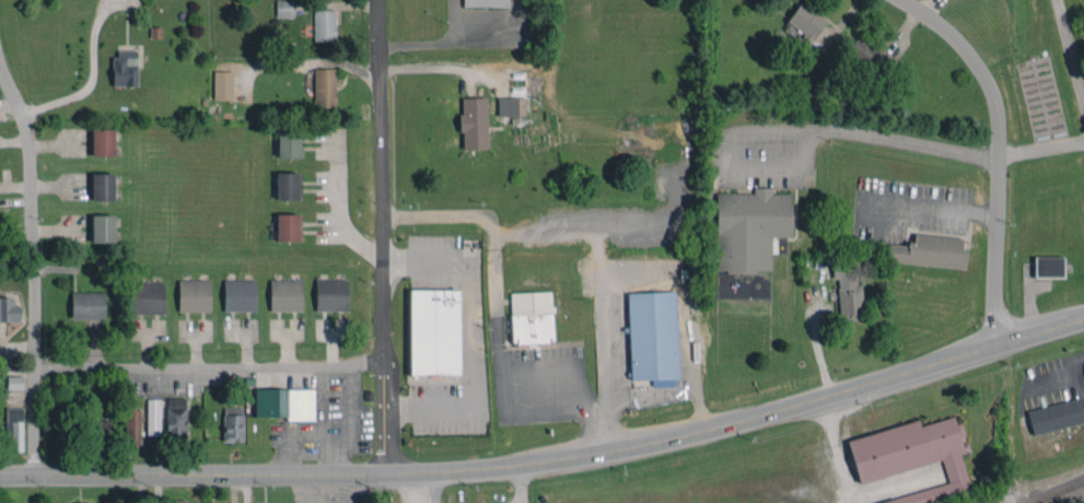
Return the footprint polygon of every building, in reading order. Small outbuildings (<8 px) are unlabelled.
[(294,16),(294,0),(276,0),(276,17),(294,16)] [(826,19),(799,1),(785,23),(812,41),(826,19)] [(335,10),(314,10),(314,41),(335,41),(335,10)] [(847,51),(879,73),(890,58),(857,36),(847,51)] [(113,86),(137,85),(137,50),(113,51),(113,86)] [(314,107),(336,106),(336,68),(314,68),(314,107)] [(233,99),(233,70),(213,70),(214,99),(233,99)] [(487,149),(487,97),(461,98),(461,149),(487,149)] [(524,97),(498,97),(499,116),(525,116),(524,97)] [(92,156),(114,156),(114,129),(92,128),(92,156)] [(301,158),(302,131),(278,130),(277,157),(301,158)] [(299,172),(276,172),(277,200),(299,199),(299,172)] [(113,200),(113,173),(92,173),(91,200),(113,200)] [(770,271),(770,237),(791,237),(791,193),(771,193),(771,187),(754,187),(754,193),(715,193),(716,272),(770,271)] [(276,214),(277,241),(299,240),(299,214),(276,214)] [(91,242),(114,242),(113,215),(91,215),(91,242)] [(965,267),(967,250),(961,250),(962,237),(912,233),(912,245),(888,243),(887,262),(965,267)] [(1063,277),(1063,257),(1034,257),(1034,277),(1063,277)] [(856,258),(832,259),(833,278),(838,278),(839,320),(863,319),(862,286),(857,286),(856,258)] [(256,279),(223,279),(224,311),(256,311),(256,279)] [(270,311),(303,311),(302,279),(270,279),(270,311)] [(347,279),(315,279),(316,311),(348,310),(347,279)] [(211,311),(210,280),(178,280),(179,311),(211,311)] [(164,282),(132,282),(133,313),(165,313),(164,282)] [(460,290),(410,289),(409,374),(460,375),(460,290)] [(510,292),(512,343),(554,342),(552,291),(510,292)] [(628,293),(630,380),(652,379),(653,387),(678,386),(675,291),(628,293)] [(71,319),(105,319),(105,292),(71,292),(71,319)] [(21,306),(13,306),(14,297),(0,297),(0,321),(20,322),(21,306)] [(7,389),(23,389),(23,376),(7,376),(7,389)] [(314,389),(256,388),(255,418),(314,418),(314,389)] [(168,437),(186,437),(186,397),(167,398),(168,437)] [(1034,435),(1083,422),(1083,416),(1079,397),(1027,411),(1034,435)] [(147,399),(147,435),(160,435),(161,399),(147,399)] [(22,407),(6,407),(6,439),(11,439),(11,451),(23,451),(22,407)] [(243,441),(243,407),(223,407),(223,441),(243,441)] [(141,409),(126,409),(126,442),(140,442),(141,409)] [(942,461),(948,484),(872,502),(929,502),(969,493),(960,453),(969,451),(966,439),(962,423),(955,424),(953,416),(919,425),(917,421),(847,439),(858,482),(942,461)] [(111,420),(90,420),(89,446),(111,446),(111,420)]
